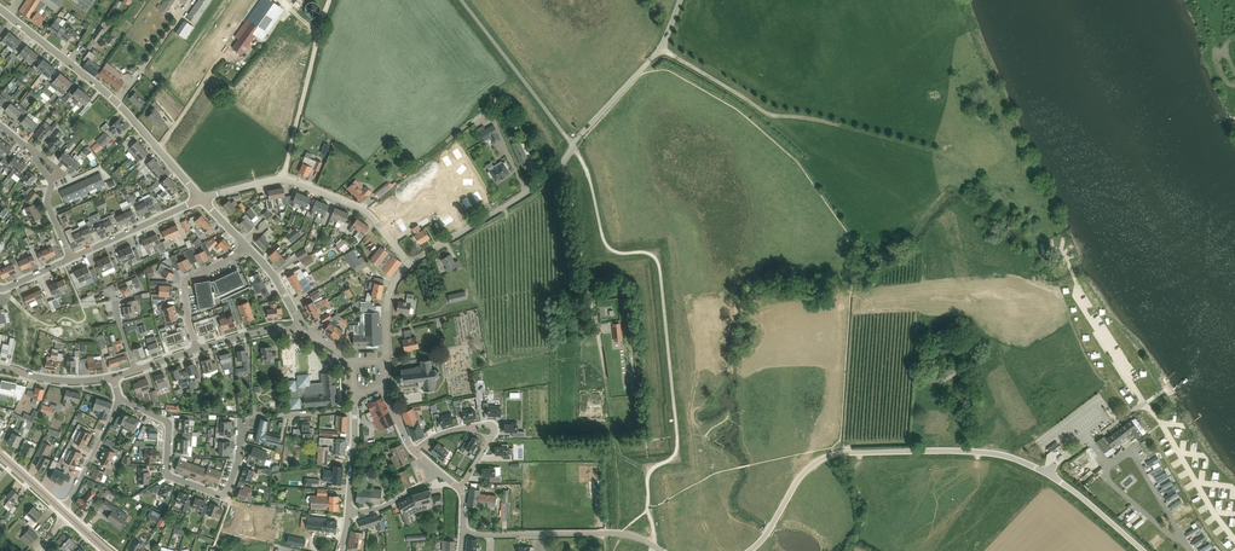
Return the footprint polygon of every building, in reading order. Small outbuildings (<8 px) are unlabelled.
[(30,17),(32,13),(40,0),(27,0),(20,11),(29,17),(30,17)] [(41,8),(44,3),(41,0),(40,0),(32,13),(30,17),(32,19),(40,25),(45,17),(41,15),(42,14),(39,12),(42,8),(41,8)] [(44,3),(46,4),(45,4),(56,11),(64,0),(41,0),(44,3)] [(87,12),(95,0),(70,0),(87,12)] [(157,7),(165,13),(175,0),(162,0),(157,7)] [(180,33),(186,38),(212,0),(198,0),(186,17),(190,19),(180,33)] [(235,36),(239,39),(233,48),(242,54),(255,35),(263,40),(284,9),(271,0),(260,0),(235,36)] [(65,22),(58,17),(50,28),(56,33),(65,22)] [(65,29),(62,26),(56,33),(67,42),(72,35),(76,38),(79,33),(76,30),(69,25),(65,29)] [(100,26),(93,38),(97,41),(105,29),(100,26)] [(3,40),(9,45),(15,36),(9,31),(3,40)] [(116,32),(113,36),(111,35),(107,42),(111,45),(119,34),(116,32)] [(21,41),(15,36),(9,45),(15,49),(21,41)] [(32,50),(26,45),(20,53),(26,58),(32,50)] [(39,55),(32,50),(26,58),(32,63),(39,55)] [(82,67),(89,72),(93,66),(90,64),(91,62),(90,62),(92,60),(95,55),(93,53),(90,51),(83,60),(86,62),(82,67)] [(89,72),(95,76),(100,71),(99,71),(101,68),(97,65),(98,65),(96,64),(104,53),(100,51),(93,61),(92,60),(90,62),(91,62),(90,64),(93,66),(89,72)] [(50,64),(43,59),(37,67),(43,72),(50,64)] [(107,63),(99,74),(110,82),(111,81),(113,83),(112,84),(119,89),(125,82),(120,79),(123,76),(116,71),(117,70),(107,63)] [(56,69),(50,64),(43,72),(49,77),(56,69)] [(130,73),(134,77),(139,71),(134,68),(130,73)] [(25,75),(20,71),(17,75),(22,79),(25,75)] [(54,81),(52,83),(53,84),(52,85),(52,86),(56,88),(57,88),(57,89),(67,78),(61,73),(54,81)] [(57,89),(63,94),(66,91),(73,82),(67,78),(57,89)] [(72,101),(76,104),(85,92),(79,87),(73,95),(75,97),(72,101)] [(931,99),(940,98),(939,90),(930,91),(931,99)] [(0,95),(0,106),(5,101),(7,103),(12,96),(8,93),(7,94),(3,91),(1,94),(0,95)] [(92,98),(85,92),(76,104),(72,108),(76,111),(79,107),(82,102),(86,105),(92,98)] [(130,98),(140,108),(145,102),(135,92),(130,98)] [(65,98),(63,100),(66,102),(71,96),(68,94),(65,98)] [(65,98),(62,96),(61,95),(60,96),(53,105),(56,108),(63,100),(65,98)] [(155,101),(151,105),(155,110),(159,106),(155,101)] [(5,110),(11,114),(19,104),(17,102),(14,106),(11,103),(5,110)] [(11,114),(16,119),(21,113),(24,115),(27,110),(21,105),(19,104),(11,114)] [(88,109),(85,107),(79,113),(82,116),(88,109)] [(155,110),(148,117),(159,130),(166,124),(160,117),(161,116),(155,110)] [(21,123),(27,127),(33,120),(32,120),(35,117),(33,115),(30,118),(27,115),(21,123)] [(27,127),(32,132),(38,125),(41,121),(38,119),(36,123),(33,120),(27,127)] [(122,122),(119,119),(110,127),(109,125),(110,125),(107,122),(101,128),(104,131),(107,127),(113,134),(114,133),(117,136),(119,134),(127,127),(124,123),(122,122)] [(47,134),(49,136),(56,128),(58,125),(55,122),(52,126),(50,129),(50,130),(47,134)] [(42,126),(35,134),(42,139),(46,134),(47,134),(50,130),(50,129),(52,126),(48,123),(47,125),(44,123),(42,126)] [(480,132),(480,133),(485,140),(490,137),(494,144),(501,139),(497,133),(498,132),(494,124),(486,129),(485,130),(480,132)] [(63,134),(56,128),(50,136),(53,139),(52,139),(48,145),(55,150),(62,141),(58,139),(63,134)] [(96,140),(97,142),(102,147),(103,148),(112,139),(105,132),(96,140)] [(132,139),(127,145),(129,148),(127,149),(133,155),(142,146),(137,141),(135,143),(132,139)] [(522,165),(522,166),(523,166),(524,165),(529,163),(530,163),(530,162),(527,157),(527,156),(525,152),(525,151),(524,151),(522,146),(519,141),(520,141),(520,140),(519,140),(513,143),(512,143),(512,144),(515,149),(515,150),(517,154),(517,155),(520,160),(519,160),(520,160),(522,165)] [(2,166),(8,158),(5,156),(12,148),(7,143),(0,151),(0,159),(1,160),(0,162),(0,165),(2,166)] [(100,148),(96,143),(91,147),(96,152),(100,148)] [(325,143),(321,153),(325,154),(329,145),(325,143)] [(143,147),(142,146),(133,155),(138,161),(136,164),(138,166),(148,158),(146,155),(148,153),(143,147),(144,146),(143,146),(143,147)] [(459,148),(454,150),(459,159),(459,158),(463,156),(464,156),(459,147),(458,147),(459,148)] [(64,163),(70,155),(67,153),(70,149),(68,148),(59,159),(64,163)] [(68,168),(69,167),(78,156),(76,154),(73,157),(70,155),(64,163),(69,167),(68,168)] [(8,158),(2,166),(5,169),(6,167),(10,169),(9,169),(11,171),(12,171),(21,160),(15,155),(12,160),(9,157),(8,158)] [(449,156),(445,157),(444,157),(447,167),(447,166),(452,165),(453,165),(450,155),(449,155),(449,156)] [(80,158),(78,156),(69,167),(74,172),(81,163),(83,160),(80,158)] [(314,168),(314,169),(318,171),(322,162),(317,160),(317,161),(311,158),(305,156),(302,163),(303,164),(300,172),(307,175),(309,171),(310,172),(312,167),(314,168)] [(142,167),(148,173),(159,164),(160,163),(159,164),(154,158),(150,160),(148,158),(138,166),(140,169),(142,167)] [(21,172),(27,164),(21,160),(12,171),(11,171),(9,174),(12,177),(14,174),(19,177),(22,173),(21,172)] [(490,171),(488,172),(491,178),(493,177),(496,181),(501,178),(501,179),(505,176),(509,173),(507,169),(509,167),(505,162),(503,163),(503,162),(503,163),(502,161),(493,166),(494,168),(490,170),(490,171)] [(457,171),(460,174),(460,175),(467,167),(463,164),(464,164),(463,163),(456,171),(457,171)] [(152,175),(155,178),(157,181),(163,175),(161,173),(164,170),(159,164),(148,173),(151,176),(152,175)] [(30,171),(23,179),(21,182),(27,187),(24,190),(27,193),(32,187),(30,184),(31,184),(37,177),(36,176),(36,175),(35,173),(34,173),(33,174),(30,171)] [(105,184),(100,173),(92,176),(97,187),(105,184)] [(157,181),(153,184),(156,187),(159,185),(164,191),(166,189),(174,182),(174,181),(173,182),(168,176),(166,178),(163,175),(157,181)] [(89,191),(97,187),(92,176),(84,180),(89,191)] [(81,194),(89,191),(84,180),(76,184),(81,194)] [(348,188),(362,201),(368,196),(372,191),(366,185),(361,190),(360,189),(363,186),(356,180),(354,182),(353,182),(348,188)] [(395,182),(392,184),(389,181),(374,193),(378,198),(396,183),(395,182)] [(166,189),(164,191),(160,194),(162,198),(169,192),(171,195),(170,196),(171,200),(179,196),(176,191),(179,188),(174,182),(175,182),(174,182),(166,189)] [(76,184),(68,187),(73,198),(81,194),(76,184)] [(60,191),(65,202),(73,198),(68,187),(60,191)] [(283,187),(276,189),(277,197),(279,205),(288,203),(291,195),(285,196),(283,187)] [(276,189),(268,190),(270,198),(266,199),(268,209),(272,208),(274,207),(274,204),(273,198),(277,197),(276,189)] [(31,221),(42,216),(36,203),(35,204),(33,200),(38,194),(33,190),(26,199),(29,207),(26,209),(24,210),(23,211),(25,215),(26,215),(28,214),(31,221)] [(303,195),(297,192),(291,205),(294,206),(296,202),(300,203),(303,195)] [(476,193),(472,195),(471,195),(477,204),(476,204),(477,204),(477,203),(481,201),(482,201),(476,192),(477,192),(476,192),(476,193)] [(154,204),(159,202),(156,198),(152,194),(151,193),(142,197),(144,201),(148,210),(151,209),(152,211),(156,209),(155,207),(156,207),(154,204)] [(122,208),(124,212),(129,223),(129,222),(128,221),(136,218),(133,214),(136,212),(129,197),(130,197),(128,194),(125,195),(129,204),(122,208)] [(144,201),(142,197),(139,199),(139,200),(137,202),(133,195),(130,197),(129,197),(136,212),(139,211),(141,214),(148,210),(148,211),(149,211),(148,210),(144,201)] [(310,197),(303,195),(300,203),(303,205),(301,209),(304,211),(310,197)] [(96,202),(100,209),(108,205),(105,198),(96,202)] [(464,199),(459,201),(464,210),(469,207),(464,198),(464,199)] [(222,206),(230,214),(236,208),(235,206),(238,204),(234,200),(231,202),(229,200),(222,206)] [(322,202),(316,200),(310,213),(313,214),(315,210),(319,211),(322,202)] [(238,205),(242,210),(244,212),(247,209),(242,202),(238,205)] [(329,205),(322,202),(319,211),(323,213),(321,217),(324,218),(329,205)] [(246,214),(245,215),(241,219),(243,221),(239,224),(247,232),(254,225),(250,221),(256,214),(250,207),(245,212),(246,214)] [(342,210),(335,207),(329,221),(332,222),(334,217),(338,218),(339,218),(342,210)] [(349,213),(342,210),(339,218),(338,218),(337,222),(341,223),(339,229),(344,231),(349,223),(346,221),(349,213)] [(128,223),(129,223),(124,212),(117,216),(115,212),(112,214),(116,222),(118,221),(121,225),(128,222),(128,223)] [(265,218),(268,221),(274,215),(271,212),(265,218)] [(112,214),(102,219),(107,231),(114,228),(112,223),(116,222),(112,214)] [(200,227),(207,220),(201,215),(198,218),(195,215),(190,218),(190,219),(188,221),(194,227),(197,224),(200,226),(200,227)] [(89,220),(91,224),(95,231),(98,230),(100,235),(107,231),(107,232),(108,232),(107,231),(102,219),(101,218),(94,221),(92,218),(89,219),(89,220)] [(358,230),(363,222),(357,218),(348,230),(351,232),(355,227),(358,230)] [(87,223),(80,227),(85,239),(93,236),(91,233),(95,231),(91,224),(89,220),(86,222),(87,223)] [(190,228),(188,225),(186,220),(182,222),(185,230),(188,229),(190,228)] [(201,236),(212,226),(207,220),(200,227),(200,226),(195,231),(201,236)] [(363,222),(358,230),(362,232),(358,237),(361,239),(365,234),(370,227),(363,222)] [(169,228),(173,236),(178,234),(180,240),(183,239),(177,224),(169,228)] [(415,235),(420,243),(421,243),(420,243),(429,238),(430,238),(425,229),(422,231),(418,225),(412,229),(415,234),(415,235)] [(71,242),(76,239),(78,243),(85,239),(86,240),(85,239),(80,227),(72,230),(71,228),(66,231),(71,242)] [(166,240),(163,241),(167,249),(173,247),(172,244),(176,242),(173,236),(169,228),(162,231),(166,240)] [(286,236),(291,242),(300,234),(295,228),(286,236)] [(149,237),(153,245),(157,244),(161,252),(167,249),(163,241),(161,242),(157,233),(149,237)] [(256,242),(263,249),(269,244),(265,239),(266,238),(263,235),(256,242)] [(24,241),(25,240),(28,246),(29,246),(32,244),(29,239),(28,237),(25,238),(23,239),(24,241)] [(153,245),(149,237),(142,240),(149,254),(151,253),(149,248),(153,245)] [(49,247),(45,249),(49,257),(56,254),(52,246),(56,244),(53,238),(49,239),(50,240),(46,242),(49,247)] [(212,248),(218,242),(213,238),(210,241),(207,243),(211,248),(212,248)] [(224,238),(218,244),(215,247),(219,252),(223,248),(225,251),(231,246),(224,238)] [(188,248),(189,249),(193,247),(191,242),(189,239),(185,241),(187,245),(188,248)] [(342,251),(348,245),(343,239),(337,245),(342,251)] [(200,252),(205,263),(209,261),(208,259),(209,259),(207,256),(211,254),(205,241),(200,243),(203,250),(200,252)] [(368,260),(391,276),(402,260),(380,244),(368,260)] [(49,257),(45,249),(41,251),(39,245),(36,247),(42,260),(49,257)] [(125,248),(130,259),(136,256),(138,261),(141,259),(137,250),(134,252),(131,245),(128,247),(127,246),(125,247),(125,248)] [(276,249),(269,256),(274,261),(281,255),(278,252),(282,248),(280,246),(276,249)] [(188,249),(194,262),(198,260),(199,263),(200,263),(201,265),(205,263),(200,252),(196,253),(193,247),(189,249),(188,249)] [(121,250),(119,251),(121,256),(117,257),(122,268),(126,266),(124,263),(127,262),(127,260),(130,259),(125,248),(124,248),(123,248),(122,249),(121,250)] [(300,259),(309,254),(305,248),(296,254),(297,255),(299,259),(299,260),(300,259)] [(24,253),(26,258),(30,266),(37,263),(30,249),(27,250),(28,252),(24,253)] [(183,260),(188,271),(192,269),(191,267),(190,264),(194,262),(188,249),(183,252),(186,258),(183,260)] [(359,264),(351,251),(343,257),(351,270),(359,264)] [(313,258),(316,257),(314,253),(311,254),(310,254),(300,260),(304,266),(314,261),(313,258)] [(30,266),(26,258),(22,260),(19,254),(16,255),(23,269),(30,266)] [(455,261),(450,254),(449,255),(442,259),(447,267),(445,268),(447,272),(457,267),(458,268),(462,266),(458,259),(455,261)] [(103,258),(108,269),(114,266),(116,270),(120,269),(116,260),(112,262),(109,255),(106,256),(105,256),(104,257),(103,258)] [(188,271),(183,260),(179,261),(176,255),(171,257),(177,270),(181,268),(182,271),(183,271),(184,273),(188,271)] [(281,255),(274,261),(279,267),(290,257),(288,255),(284,258),(281,255)] [(6,267),(10,275),(17,272),(14,265),(16,263),(14,257),(11,258),(4,261),(6,267)] [(97,261),(99,265),(102,272),(108,269),(103,258),(101,258),(100,258),(100,260),(97,261)] [(175,274),(169,270),(170,267),(162,262),(159,267),(164,270),(161,275),(171,280),(175,274)] [(6,267),(2,268),(0,264),(0,271),(3,278),(10,275),(6,267)] [(86,279),(92,276),(90,270),(87,265),(85,266),(83,266),(82,267),(82,268),(81,268),(86,279)] [(75,271),(70,274),(77,289),(82,287),(88,284),(86,279),(81,268),(80,268),(78,268),(78,270),(75,271)] [(153,268),(147,270),(149,277),(155,275),(153,268)] [(294,273),(288,276),(292,284),(299,281),(305,277),(300,268),(293,272),(294,273)] [(198,303),(199,308),(215,305),(211,285),(213,285),(216,294),(220,292),(221,294),(245,283),(239,271),(235,272),(235,271),(222,276),(223,278),(220,279),(219,278),(213,281),(211,281),(210,280),(196,282),(197,286),(195,286),(197,296),(196,296),(197,303),(198,303)] [(255,288),(264,283),(258,272),(253,275),(257,281),(252,283),(253,284),(255,288)] [(133,278),(120,284),(120,285),(124,293),(125,293),(126,296),(125,297),(139,291),(137,288),(142,286),(137,276),(133,278)] [(299,281),(292,284),(297,292),(300,290),(302,294),(311,289),(311,287),(305,277),(299,281)] [(64,279),(57,282),(61,291),(65,289),(67,293),(70,292),(68,288),(64,279)] [(159,290),(172,290),(172,286),(170,286),(170,285),(167,285),(167,281),(152,280),(152,286),(160,286),(159,290)] [(368,288),(373,289),(382,291),(384,284),(370,281),(369,284),(368,288)] [(57,282),(50,285),(56,298),(59,297),(57,293),(61,291),(57,282)] [(270,294),(264,283),(255,288),(257,293),(262,290),(265,297),(270,294)] [(44,296),(41,289),(33,293),(36,299),(42,297),(44,301),(47,300),(45,295),(44,296)] [(309,294),(312,299),(321,294),(318,289),(309,294)] [(366,298),(365,301),(371,301),(372,296),(381,298),(382,291),(373,289),(372,293),(367,292),(367,295),(366,298)] [(172,295),(172,290),(159,290),(159,294),(152,294),(152,299),(166,300),(166,295),(169,296),(169,295),(172,295)] [(467,299),(465,291),(448,295),(450,303),(467,299)] [(36,299),(33,293),(24,297),(27,303),(26,304),(28,308),(32,307),(30,302),(36,299)] [(97,302),(93,293),(81,299),(84,302),(97,302)] [(314,303),(313,301),(304,305),(308,312),(323,305),(329,301),(327,297),(314,303)] [(406,302),(398,301),(397,307),(396,307),(396,310),(397,310),(397,311),(404,312),(404,314),(409,314),(409,313),(410,307),(412,308),(413,306),(415,306),(416,299),(413,299),(407,298),(406,302)] [(354,309),(360,306),(360,301),(360,299),(352,305),(354,309)] [(139,310),(137,300),(126,301),(127,306),(124,307),(126,317),(131,317),(131,316),(135,315),(135,310),(139,310)] [(254,319),(248,301),(238,305),(244,322),(254,319)] [(323,305),(308,312),(311,320),(320,315),(319,312),(331,307),(329,301),(323,305)] [(353,325),(349,325),(350,331),(354,331),(354,335),(353,335),(353,345),(361,345),(366,345),(367,345),(378,345),(380,345),(380,344),(382,344),(382,325),(379,325),(379,316),(379,314),(381,314),(381,316),(382,316),(381,305),(375,305),(375,302),(360,301),(360,306),(360,310),(361,311),(361,321),(358,322),(358,324),(353,324),(353,325)] [(163,311),(164,315),(176,311),(174,305),(167,307),(166,303),(158,306),(160,311),(163,311)] [(267,309),(268,316),(278,316),(277,308),(276,303),(271,304),(271,309),(267,309)] [(6,322),(7,326),(12,325),(8,311),(4,312),(4,309),(0,309),(0,323),(6,322)] [(226,317),(230,328),(237,325),(234,318),(238,317),(236,309),(231,311),(232,312),(226,314),(225,314),(226,317)] [(1095,320),(1102,315),(1099,310),(1092,315),(1095,320)] [(176,311),(164,315),(166,322),(178,318),(176,311)] [(329,313),(326,315),(321,318),(323,322),(332,317),(329,313)] [(205,322),(209,334),(214,332),(214,331),(217,330),(216,325),(217,325),(214,315),(209,317),(210,321),(205,322)] [(220,319),(223,330),(230,328),(226,317),(220,319)] [(342,318),(339,322),(346,326),(348,321),(342,318)] [(335,319),(330,322),(325,330),(331,334),(336,326),(339,322),(335,319)] [(126,328),(137,324),(135,320),(124,322),(126,328)] [(204,336),(209,334),(205,322),(201,324),(199,320),(194,322),(197,332),(198,331),(200,335),(203,334),(204,336)] [(613,324),(615,340),(621,340),(620,323),(613,324)] [(139,331),(140,334),(142,339),(141,336),(145,335),(144,332),(147,331),(144,324),(137,326),(139,331)] [(173,333),(177,344),(182,343),(181,341),(185,340),(183,336),(185,335),(182,326),(176,328),(178,331),(173,333)] [(343,330),(336,326),(331,334),(338,338),(343,330)] [(411,329),(404,330),(405,339),(402,340),(405,351),(419,348),(417,337),(411,338),(410,333),(412,333),(411,329)] [(177,344),(173,333),(168,334),(167,331),(161,332),(164,342),(166,341),(167,346),(171,345),(171,346),(177,344)] [(102,335),(96,337),(100,349),(106,347),(102,335)] [(157,342),(155,336),(151,337),(147,338),(147,341),(149,345),(148,345),(151,352),(160,350),(157,342)] [(11,337),(9,344),(3,343),(0,356),(7,357),(8,354),(12,354),(15,338),(11,337)] [(120,340),(115,341),(112,342),(113,345),(115,350),(115,352),(120,350),(118,346),(122,345),(120,340)] [(135,349),(134,349),(135,354),(136,353),(138,358),(145,356),(142,346),(139,347),(138,344),(134,346),(135,349)] [(1119,354),(1125,348),(1122,344),(1115,350),(1119,354)] [(271,346),(262,347),(262,353),(261,354),(262,356),(263,356),(263,359),(272,358),(276,357),(276,352),(272,353),(271,346)] [(46,368),(56,370),(58,360),(62,361),(63,353),(59,352),(59,349),(52,348),(51,356),(47,355),(46,368)] [(245,349),(238,351),(239,360),(243,360),(245,367),(236,368),(237,374),(251,371),(250,368),(248,354),(246,355),(245,349)] [(68,356),(68,371),(76,371),(75,364),(79,364),(80,350),(75,350),(75,356),(68,356)] [(115,352),(115,350),(110,351),(111,355),(106,356),(107,360),(109,360),(111,367),(119,364),(116,354),(115,352)] [(116,354),(119,364),(128,361),(126,354),(127,354),(126,351),(123,352),(116,354)] [(232,360),(230,353),(220,355),(222,363),(227,361),(229,370),(232,369),(232,365),(231,360),(232,360)] [(89,371),(103,369),(102,360),(95,361),(94,356),(88,357),(89,371)] [(419,385),(419,388),(424,387),(424,389),(423,389),(423,390),(424,390),(424,391),(425,391),(425,390),(433,389),(433,390),(434,390),(434,389),(435,389),(435,388),(434,388),(434,384),(435,384),(434,383),(437,383),(436,380),(437,379),(437,378),(438,377),(438,375),(440,376),(440,375),(439,375),(439,371),(440,371),(439,370),(437,371),(437,370),(435,369),(436,367),(435,367),(435,363),(441,363),(441,358),(430,359),(430,358),(429,358),(430,359),(427,359),(427,357),(424,358),(424,359),(421,360),(421,359),(420,359),(421,360),(420,360),(420,361),(421,361),(421,365),(420,365),(416,366),(415,366),(415,367),(411,367),(411,366),(410,366),(410,367),(406,368),(406,367),(405,367),(405,368),(402,369),(401,368),(400,369),(401,370),(401,373),(401,375),(396,375),(397,382),(402,381),(402,382),(403,384),(404,384),(404,383),(407,382),(408,384),(409,383),(409,382),(412,381),(413,383),(414,383),(414,381),(417,381),(418,382),(419,386),(419,385)] [(202,361),(205,372),(218,368),(216,362),(212,363),(211,358),(202,361)] [(200,377),(197,367),(195,368),(194,363),(186,366),(190,375),(194,373),(196,378),(200,377)] [(960,364),(940,374),(944,382),(964,371),(960,364)] [(178,368),(170,371),(173,380),(179,378),(182,387),(189,384),(188,377),(189,375),(187,370),(179,373),(178,368)] [(322,382),(310,383),(309,374),(297,375),(298,382),(295,382),(295,380),(289,380),(285,381),(286,391),(287,394),(290,393),(291,398),(290,398),(291,409),(301,408),(301,405),(305,405),(305,406),(324,404),(324,405),(337,404),(335,387),(335,386),(335,385),(335,382),(335,381),(334,372),(321,373),(322,382)] [(164,373),(155,376),(159,389),(168,386),(164,373)] [(142,381),(134,384),(137,393),(137,396),(139,397),(144,396),(142,391),(150,389),(147,378),(142,380),(142,381)] [(12,380),(11,382),(2,380),(0,389),(0,393),(17,397),(16,399),(20,400),(27,385),(28,383),(27,383),(26,385),(17,383),(18,381),(12,380)] [(36,387),(34,397),(32,403),(36,404),(38,398),(42,399),(45,389),(36,387)] [(81,393),(67,390),(63,404),(68,406),(69,400),(78,402),(81,393)] [(151,392),(154,401),(159,400),(156,390),(151,392)] [(372,402),(367,404),(373,417),(388,410),(382,397),(372,402)] [(113,403),(97,398),(94,408),(101,410),(98,418),(107,420),(109,413),(113,403)] [(487,415),(488,415),(501,415),(501,406),(488,406),(488,403),(484,403),(484,410),(487,410),(487,415)] [(43,404),(41,411),(54,415),(56,405),(51,404),(50,406),(43,404)] [(462,415),(463,420),(477,418),(475,411),(469,412),(468,410),(462,411),(461,404),(456,405),(458,416),(462,415)] [(422,421),(419,412),(421,411),(420,406),(413,407),(413,408),(402,412),(407,426),(413,440),(425,435),(419,422),(422,421)] [(29,420),(33,422),(38,412),(34,409),(29,420)] [(388,410),(373,417),(379,430),(394,423),(389,411),(388,410)] [(118,416),(113,428),(117,430),(121,423),(125,425),(129,415),(122,412),(120,416),(118,416)] [(440,421),(441,426),(454,422),(452,413),(439,416),(438,413),(434,414),(436,422),(440,421)] [(179,418),(178,425),(189,425),(189,420),(193,420),(193,414),(184,414),(184,418),(179,418)] [(129,415),(125,425),(123,428),(132,432),(134,429),(134,430),(139,420),(129,415)] [(336,415),(336,426),(337,426),(337,430),(347,431),(347,416),(337,415),(336,415)] [(232,421),(225,421),(226,417),(217,417),(217,427),(232,428),(232,421)] [(29,430),(33,422),(29,420),(26,418),(24,421),(28,422),(25,428),(29,430)] [(255,439),(264,441),(265,435),(267,435),(268,432),(267,432),(269,421),(260,419),(255,439)] [(1103,437),(1096,442),(1107,457),(1116,450),(1113,446),(1119,441),(1123,446),(1125,448),(1143,434),(1138,427),(1132,420),(1123,426),(1105,440),(1103,437)] [(308,422),(304,422),(302,422),(299,424),(300,424),(301,425),(302,425),(302,429),(293,429),(293,434),(303,434),(303,438),(311,438),(312,434),(313,434),(314,431),(314,428),(313,428),(313,429),(310,429),(310,424),(308,424),(308,422)] [(511,424),(504,424),(504,432),(513,432),(513,436),(525,436),(525,431),(518,431),(518,422),(511,422),(511,424)] [(79,423),(77,426),(81,428),(80,431),(78,435),(89,440),(91,436),(90,435),(91,433),(86,430),(87,428),(89,429),(89,428),(79,423)] [(148,438),(152,438),(158,439),(158,432),(157,432),(157,430),(155,428),(149,427),(147,426),(147,427),(144,425),(138,437),(141,439),(142,437),(148,438)] [(190,435),(193,435),(193,425),(189,425),(178,425),(178,431),(183,431),(183,435),(191,435),(190,435)] [(217,427),(216,427),(215,437),(224,437),(224,434),(231,434),(232,428),(217,427)] [(26,437),(28,434),(15,428),(13,431),(11,437),(8,442),(17,446),(22,435),(26,437)] [(61,432),(50,428),(48,434),(59,437),(61,432)] [(265,435),(264,441),(278,445),(277,451),(281,452),(283,445),(278,443),(281,435),(268,432),(267,435),(265,435)] [(75,441),(70,439),(69,442),(79,448),(79,447),(78,446),(79,444),(85,447),(86,444),(87,445),(89,440),(78,435),(75,441)] [(183,439),(177,438),(177,445),(188,446),(193,446),(192,446),(192,445),(193,436),(193,435),(190,435),(191,435),(183,435),(183,439)] [(475,446),(479,440),(472,436),(468,444),(465,442),(460,450),(464,452),(466,448),(474,453),(477,447),(475,446)] [(224,437),(215,437),(215,447),(220,447),(220,448),(230,448),(231,441),(224,441),(224,437)] [(346,439),(320,437),(319,443),(332,444),(332,453),(345,454),(345,453),(346,439)] [(27,444),(23,452),(31,456),(35,448),(31,445),(33,441),(26,438),(24,442),(27,444)] [(1147,454),(1152,452),(1146,439),(1141,441),(1147,454)] [(67,445),(72,447),(68,454),(79,460),(81,455),(80,455),(82,453),(76,450),(77,447),(79,448),(69,442),(67,445)] [(443,447),(438,443),(433,449),(440,454),(437,457),(443,462),(446,459),(444,457),(450,450),(444,446),(443,447)] [(409,462),(402,444),(391,448),(394,455),(391,456),(396,467),(409,462)] [(502,447),(495,447),(495,455),(503,455),(503,458),(511,458),(511,454),(509,454),(509,444),(502,444),(502,447)] [(182,456),(189,456),(189,452),(188,452),(188,446),(177,445),(177,452),(182,452),(182,456)] [(267,458),(265,457),(267,451),(253,446),(251,452),(250,452),(248,458),(254,461),(255,458),(258,459),(257,462),(264,464),(267,458)] [(319,446),(318,464),(327,465),(329,447),(319,446)] [(103,450),(102,454),(113,459),(116,452),(118,453),(120,454),(122,451),(113,447),(112,450),(106,447),(104,450),(103,450)] [(41,457),(39,461),(36,467),(44,470),(50,459),(46,456),(48,452),(41,448),(37,455),(41,457)] [(156,458),(157,449),(145,448),(145,458),(145,462),(155,462),(155,458),(156,458)] [(1084,453),(1074,460),(1077,465),(1081,462),(1082,464),(1089,460),(1084,453)] [(59,462),(64,465),(69,467),(70,467),(68,466),(69,463),(75,466),(76,464),(77,464),(79,460),(68,454),(65,461),(60,458),(59,462)] [(115,465),(111,463),(113,459),(102,454),(100,458),(101,458),(99,461),(104,463),(102,466),(106,468),(114,472),(115,471),(112,470),(114,467),(115,465)] [(55,468),(59,462),(54,459),(50,467),(54,470),(50,479),(54,481),(54,482),(57,483),(57,482),(62,484),(64,479),(68,481),(71,476),(67,474),(70,467),(69,467),(64,465),(63,468),(65,469),(63,472),(55,468)] [(182,472),(186,461),(179,459),(175,470),(182,472)] [(182,472),(189,475),(193,464),(186,461),(182,472)] [(198,466),(193,464),(189,475),(197,477),(200,467),(200,466),(198,466)] [(251,469),(245,466),(244,469),(242,473),(243,473),(242,476),(247,478),(247,479),(248,480),(249,480),(250,480),(250,479),(251,480),(254,471),(261,473),(262,469),(252,465),(251,469)] [(343,466),(334,465),(334,470),(324,469),(322,480),(332,482),(332,483),(341,484),(343,466)] [(204,478),(211,480),(215,469),(208,466),(207,469),(204,478)] [(488,469),(482,469),(482,476),(490,476),(490,481),(501,481),(501,476),(495,476),(495,466),(488,466),(488,469)] [(140,472),(139,482),(139,486),(140,486),(143,487),(144,486),(144,483),(149,483),(149,476),(149,472),(147,472),(147,468),(139,467),(138,471),(140,472)] [(204,480),(204,478),(207,469),(200,467),(197,477),(204,480)] [(101,480),(104,474),(107,475),(108,473),(113,476),(114,472),(106,468),(104,471),(95,468),(91,476),(101,480)] [(218,483),(222,472),(215,469),(211,480),(218,483)] [(1090,469),(1082,477),(1086,481),(1094,472),(1090,469)] [(406,470),(398,473),(405,488),(412,485),(406,470)] [(87,483),(94,487),(96,482),(89,479),(87,483)] [(1162,489),(1171,485),(1169,481),(1160,486),(1162,489)] [(157,489),(155,486),(148,490),(151,494),(154,492),(163,495),(162,496),(168,498),(170,493),(171,493),(173,488),(167,486),(167,487),(162,485),(160,490),(157,489)] [(251,492),(252,488),(244,485),(243,489),(240,488),(239,491),(236,490),(235,494),(238,495),(237,497),(246,500),(246,498),(248,499),(250,492),(251,492)] [(9,511),(5,517),(9,520),(17,507),(14,505),(15,503),(13,501),(20,494),(13,488),(7,495),(10,498),(6,503),(12,509),(10,511),(9,511)] [(328,509),(339,510),(339,496),(327,495),(327,488),(318,488),(318,495),(311,495),(311,508),(328,509)] [(356,502),(380,504),(381,504),(381,489),(357,488),(356,502)] [(470,492),(468,505),(477,506),(477,509),(494,512),(497,496),(479,493),(480,490),(470,488),(470,491),(470,492)] [(92,489),(89,493),(85,498),(84,499),(79,497),(76,503),(80,504),(78,506),(85,511),(91,503),(89,502),(96,493),(92,489)] [(412,494),(412,495),(412,494),(416,506),(426,503),(427,508),(434,507),(430,489),(412,494)] [(499,520),(499,523),(499,529),(506,530),(507,524),(508,490),(503,490),(502,502),(501,502),(500,520),(499,520)] [(185,504),(189,495),(186,494),(186,493),(182,492),(179,491),(176,501),(185,504)] [(408,497),(399,503),(405,523),(410,522),(407,511),(416,506),(412,494),(412,495),(409,496),(408,497)] [(432,497),(434,505),(444,502),(442,494),(432,497)] [(206,501),(196,497),(192,507),(202,511),(206,501)] [(120,527),(123,522),(128,515),(106,499),(100,508),(101,506),(111,513),(108,517),(112,519),(111,520),(116,524),(115,525),(119,527),(120,526),(120,527)] [(1173,510),(1183,503),(1181,499),(1170,505),(1173,510)] [(217,506),(211,503),(207,513),(216,516),(220,517),(223,509),(219,508),(219,507),(217,506)] [(35,508),(33,506),(27,513),(32,518),(27,523),(31,526),(42,514),(37,509),(35,507),(35,508)] [(250,515),(250,516),(264,519),(266,514),(273,516),(275,509),(255,506),(254,511),(252,510),(251,516),(250,515)] [(151,509),(148,515),(158,521),(161,514),(151,509)] [(1179,518),(1189,513),(1187,509),(1177,515),(1179,518)] [(359,520),(362,529),(377,524),(379,531),(386,528),(382,517),(379,518),(378,514),(359,520)] [(248,526),(269,532),(270,526),(263,524),(264,519),(250,516),(249,521),(251,522),(250,527),(248,526)] [(301,528),(336,532),(337,521),(328,520),(328,518),(303,516),(301,528)] [(1183,529),(1194,522),(1190,516),(1181,522),(1183,524),(1181,525),(1183,529)] [(163,528),(167,521),(161,518),(157,525),(163,528)] [(1143,519),(1133,525),(1136,528),(1145,522),(1143,519)] [(1189,537),(1200,530),(1196,522),(1191,525),(1193,528),(1187,532),(1189,537)] [(269,532),(248,526),(246,532),(248,533),(247,538),(266,542),(268,537),(260,535),(262,530),(269,532)] [(21,537),(25,542),(30,546),(38,536),(30,528),(21,537)] [(351,530),(348,547),(357,548),(359,539),(362,540),(364,533),(351,530)] [(66,549),(64,550),(71,550),(77,545),(64,533),(57,541),(66,549)] [(1203,534),(1192,541),(1195,546),(1207,539),(1203,534)] [(306,539),(288,535),(287,542),(304,546),(306,539)] [(131,547),(135,549),(133,550),(142,550),(143,548),(144,548),(146,544),(143,542),(142,543),(135,539),(131,547)] [(471,539),(467,539),(466,550),(470,550),(480,550),(481,547),(477,547),(477,539),(471,539)] [(443,540),(442,550),(454,550),(455,541),(443,540)]
